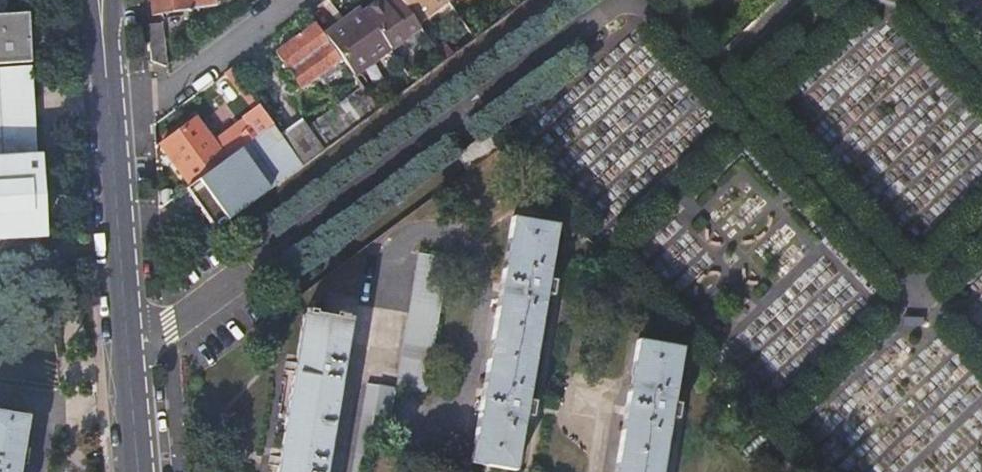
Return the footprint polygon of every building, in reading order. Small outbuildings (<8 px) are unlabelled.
[(155,16),(218,7),(217,0),(154,0),(155,16)] [(422,32),(418,26),(398,0),(386,0),(365,14),(393,52),(422,32)] [(418,26),(438,12),(431,4),(437,0),(398,0),(418,26)] [(449,0),(437,0),(431,4),(438,12),(450,2),(449,0)] [(917,0),(865,0),(921,15),(917,0)] [(365,14),(362,10),(326,35),(357,79),(393,52),(365,14)] [(164,24),(149,25),(151,60),(166,70),(167,69),(164,24)] [(301,88),(317,76),(337,62),(341,60),(316,25),(277,53),(301,88)] [(337,62),(317,76),(323,84),(342,70),(337,62)] [(30,64),(0,66),(0,96),(19,95),(31,68),(30,64)] [(15,137),(14,125),(35,124),(33,99),(31,68),(19,95),(0,96),(0,137),(15,137)] [(254,111),(260,107),(251,95),(233,69),(227,74),(254,111)] [(303,166),(379,110),(364,88),(308,130),(299,120),(279,133),(303,166)] [(192,185),(274,125),(260,107),(254,111),(244,119),(245,120),(251,128),(240,137),(219,153),(212,144),(195,122),(163,145),(192,185)] [(245,120),(212,144),(219,153),(240,137),(251,128),(245,120)] [(35,124),(14,125),(15,137),(0,137),(0,237),(43,234),(40,201),(30,202),(30,192),(40,191),(35,124)] [(221,227),(303,166),(279,133),(274,125),(192,185),(188,189),(217,229),(221,227)] [(40,191),(30,192),(30,202),(40,201),(40,195),(40,191)] [(557,227),(515,220),(473,463),(516,470),(525,415),(532,416),(533,410),(534,403),(528,402),(545,295),(553,296),(555,282),(548,281),(557,227)] [(408,322),(397,389),(428,394),(450,260),(420,254),(408,322)] [(316,313),(308,312),(307,316),(305,316),(279,471),(325,471),(327,463),(324,462),(338,383),(340,383),(343,366),(341,366),(348,323),(346,322),(346,318),(340,317),(339,321),(315,317),(316,313)] [(924,317),(903,316),(903,323),(923,324),(924,317)] [(617,471),(662,471),(671,418),(678,419),(680,405),(673,404),(683,350),(640,343),(617,471)] [(396,389),(380,387),(380,388),(369,386),(355,471),(367,471),(376,416),(392,418),(396,389)] [(28,419),(0,414),(0,471),(19,471),(28,419)]
